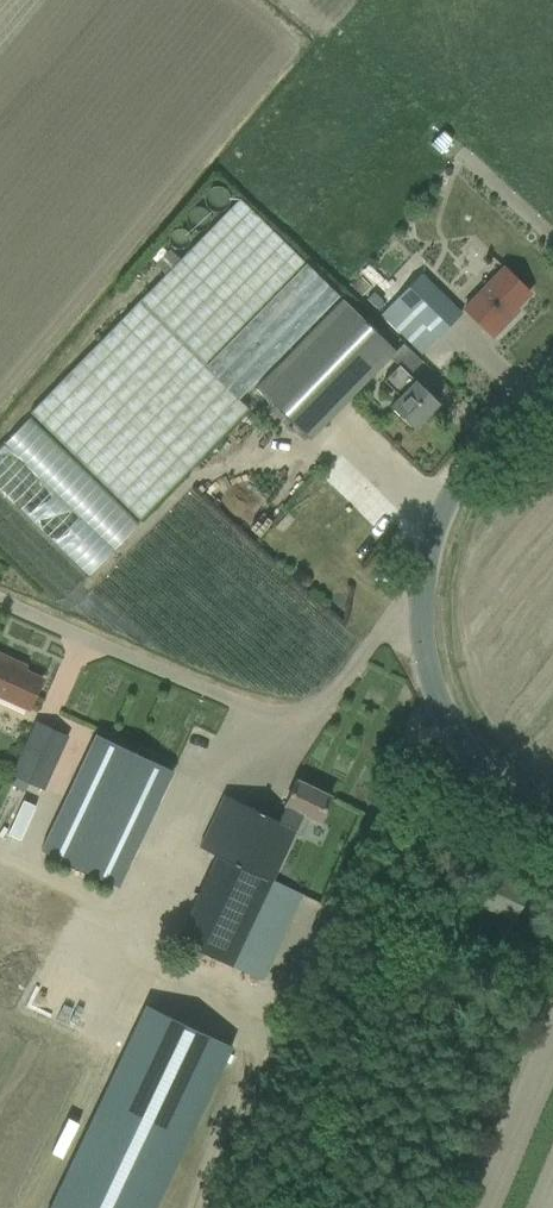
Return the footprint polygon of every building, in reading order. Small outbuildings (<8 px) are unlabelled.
[(248,411),(236,400),(337,297),(238,200),(137,302),(30,412),(140,521),(248,411)] [(529,293),(512,276),(503,268),(464,309),(492,337),(510,318),(507,316),(529,293)] [(381,314),(421,354),(461,313),(420,273),(381,314)] [(373,293),(366,300),(375,309),(382,302),(373,293)] [(340,298),(255,387),(310,440),(355,393),(375,373),(389,358),(390,357),(395,351),(394,350),(361,318),(344,302),(340,298)] [(397,366),(383,381),(399,397),(390,407),(396,412),(412,429),(438,403),(421,386),(409,375),(398,365),(397,366)] [(32,701),(41,679),(15,667),(17,663),(0,655),(0,696),(28,709),(32,701)] [(35,720),(11,773),(40,787),(64,735),(35,720)] [(173,771),(94,734),(79,769),(42,851),(117,888),(173,771)] [(300,836),(309,818),(318,822),(329,796),(296,780),(284,805),(285,806),(278,821),(224,796),(200,846),(217,855),(177,940),(232,966),(295,833),(300,836)] [(22,801),(7,834),(20,840),(35,807),(22,801)] [(492,871),(482,892),(476,904),(513,921),(518,910),(528,889),(492,871)] [(51,1207),(156,1207),(230,1042),(143,1003),(51,1207)]
